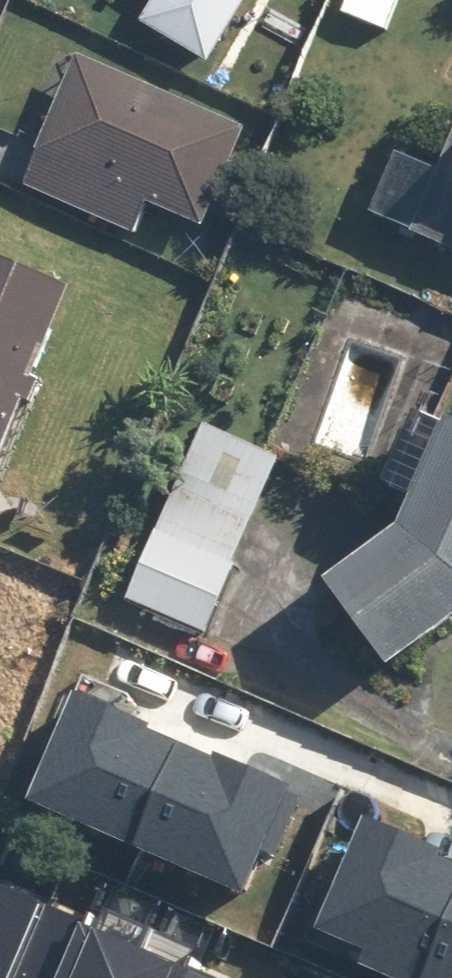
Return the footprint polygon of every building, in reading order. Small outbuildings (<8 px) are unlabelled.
[(144,24),(212,66),(253,0),(159,0),(144,24)] [(344,12),(390,31),(402,0),(349,0),(344,12)] [(251,129),(83,57),(28,185),(139,232),(151,204),(208,228),(251,129)] [(442,171),(400,153),(373,212),(451,248),(451,149),(442,171)] [(26,402),(35,406),(45,381),(39,379),(77,287),(0,255),(0,463),(26,402)] [(442,412),(395,523),(322,574),(383,662),(451,614),(451,416),(442,412)] [(202,423),(124,595),(203,630),(280,458),(202,423)] [(26,799),(132,844),(176,742),(145,729),(148,722),(72,689),(26,799)] [(132,844),(244,891),(262,850),(272,854),(297,795),(284,789),(288,781),(214,750),(211,757),(176,742),(132,844)] [(393,977),(421,977),(451,903),(451,861),(439,856),(442,848),(359,814),(313,926),(362,947),(356,963),(393,977)] [(0,883),(0,977),(219,977),(0,883)] [(421,977),(451,977),(451,903),(421,977)]
